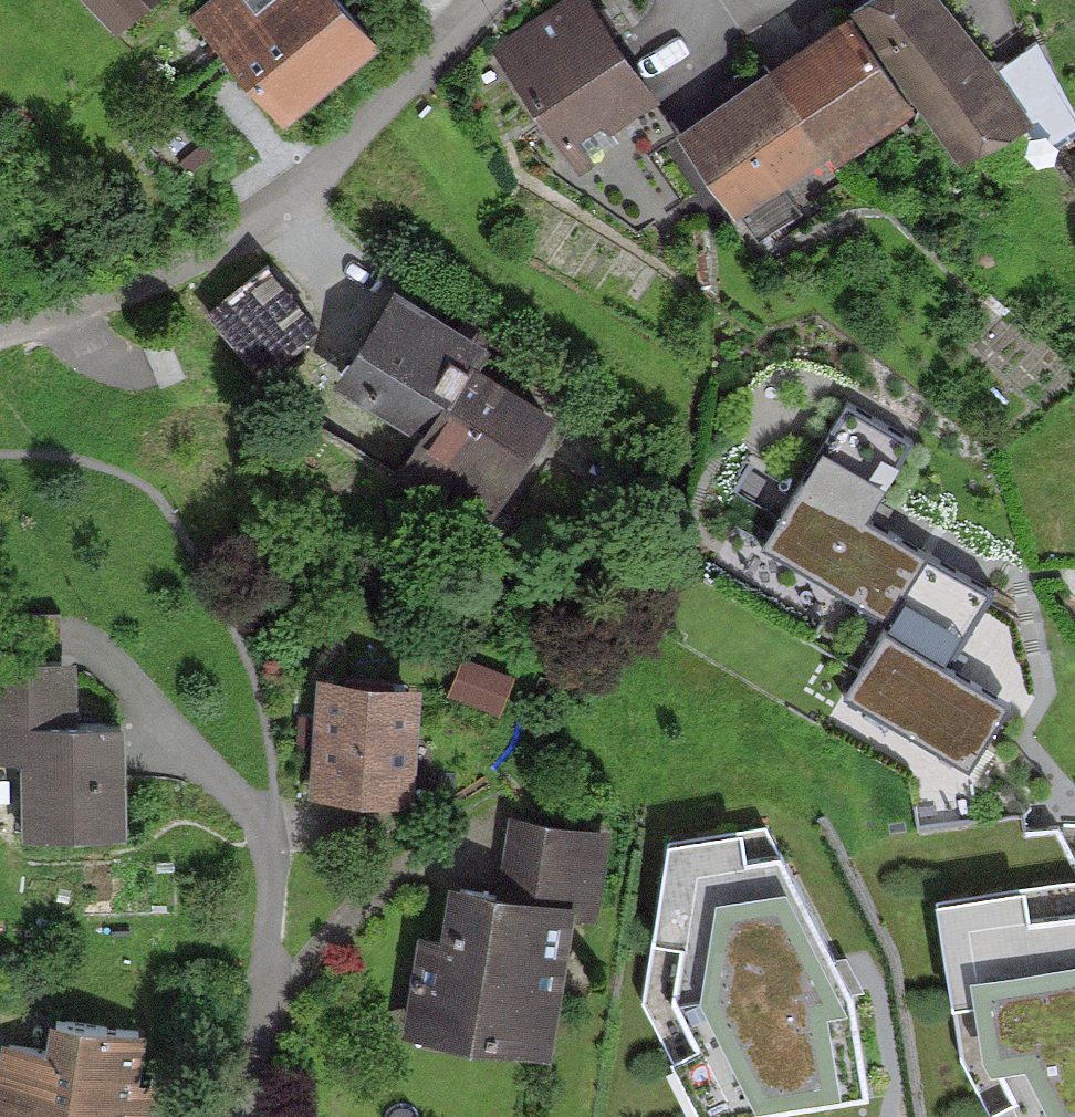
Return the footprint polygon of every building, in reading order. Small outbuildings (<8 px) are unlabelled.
[(115,19),(135,0),(97,0),(115,19)] [(348,0),(206,0),(189,14),(281,120),(379,35),(348,0)] [(492,44),(583,170),(622,141),(611,126),(662,89),(606,11),(598,0),(555,0),(492,44)] [(954,0),(849,0),(845,2),(916,99),(965,157),(1002,135),(1034,115),(1001,62),(990,44),(984,37),(954,0)] [(838,155),(916,99),(845,2),(805,31),(768,59),(829,142),(838,155)] [(1001,62),(1034,115),(1002,135),(1026,168),(1074,132),(1074,111),(1033,41),(1001,62)] [(829,142),(768,59),(728,88),(675,126),(736,210),(829,142)] [(318,312),(267,253),(206,306),(258,365),(318,312)] [(479,327),(395,275),(332,373),(417,427),(392,467),(481,524),(558,403),(478,353),(490,335),(479,327)] [(763,542),(889,615),(930,545),(931,544),(873,510),(867,506),(910,434),(847,397),(763,542)] [(970,766),(1012,694),(956,661),(949,657),(993,582),(930,545),(889,615),(844,693),(970,766)] [(21,754),(22,830),(125,828),(123,713),(78,713),(77,652),(62,652),(0,653),(0,754),(21,754)] [(515,673),(463,654),(448,695),(500,714),(515,673)] [(422,674),(318,668),(310,795),(414,801),(422,674)] [(509,807),(498,880),(575,892),(572,913),(597,917),(612,823),(509,807)] [(741,819),(669,831),(644,997),(702,1110),(867,1084),(853,987),(845,969),(782,844),(747,849),(741,819)] [(498,880),(449,873),(440,928),(418,925),(402,1026),(552,1048),(572,913),(575,892),(498,880)] [(938,891),(962,1052),(996,1116),(1074,1116),(1074,899),(1029,906),(1023,878),(938,891)] [(1,1037),(0,1042),(0,1116),(156,1116),(161,1081),(139,1078),(146,1021),(50,1009),(46,1043),(1,1037)]
